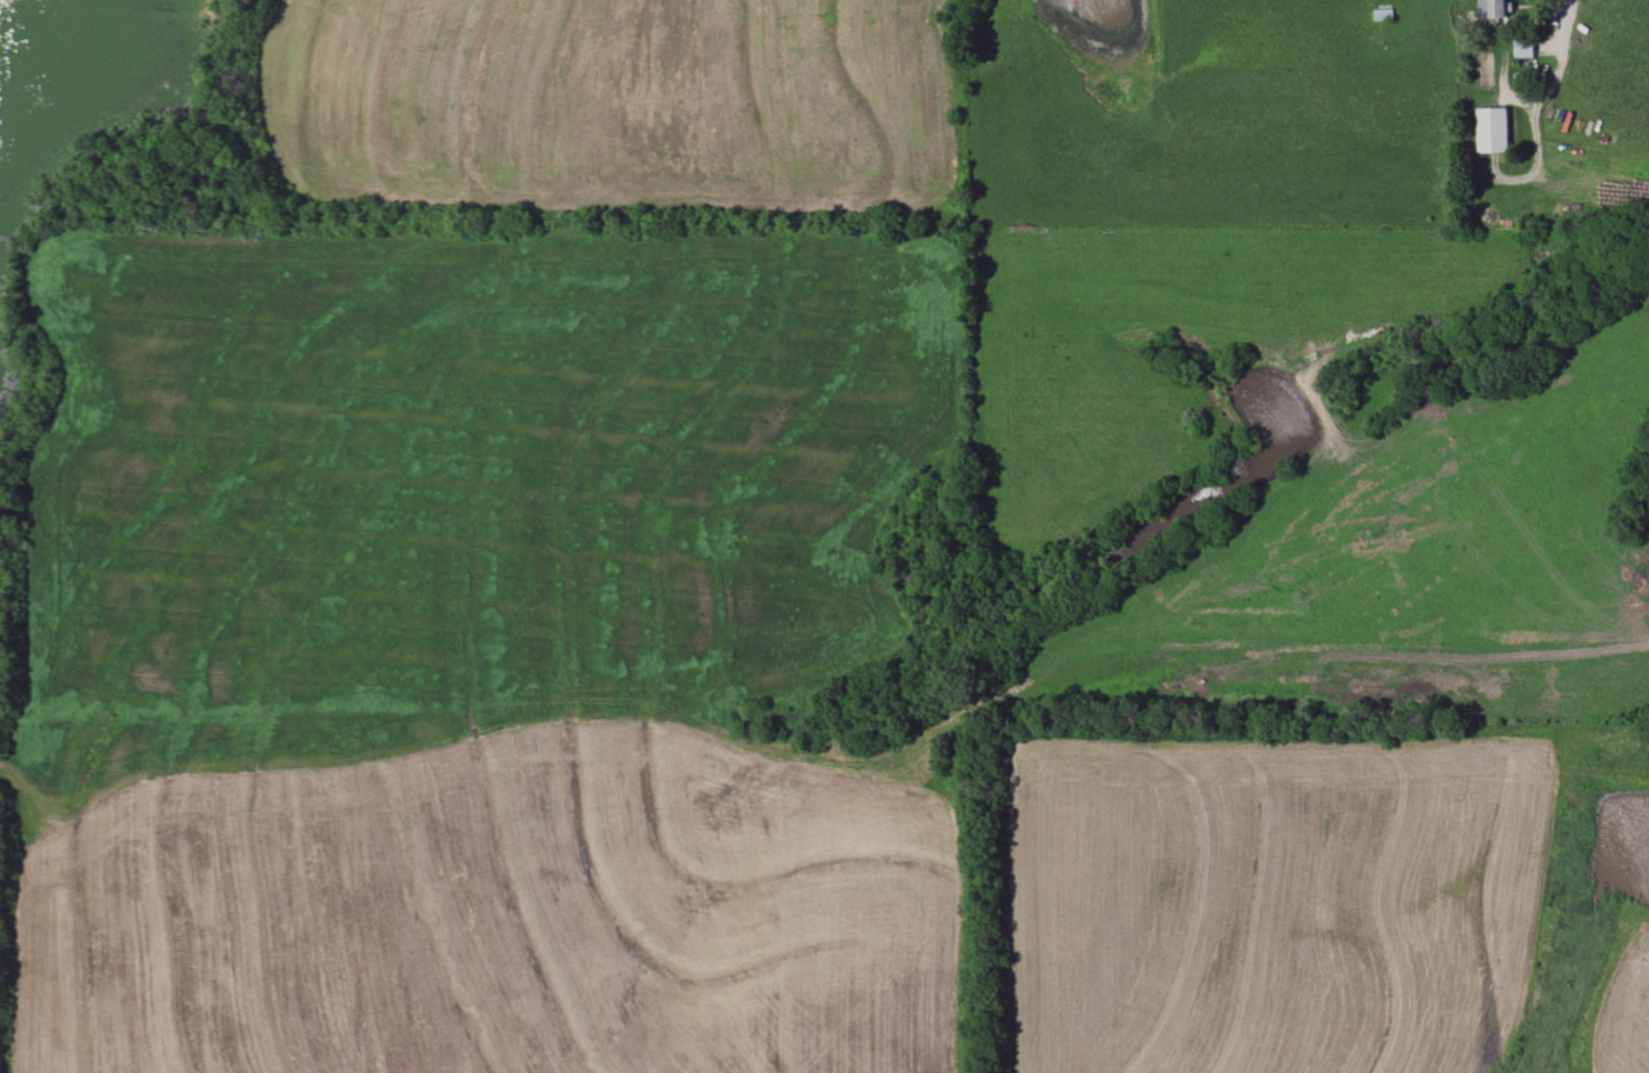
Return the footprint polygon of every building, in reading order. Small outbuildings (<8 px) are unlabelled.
[(1507,0),(1480,0),(1480,21),(1507,21),(1507,0)] [(1392,9),(1373,9),(1373,21),(1392,21),(1392,9)] [(1515,59),(1532,59),(1532,40),(1515,40),(1515,59)] [(1506,109),(1476,109),(1476,154),(1506,154),(1506,109)]
